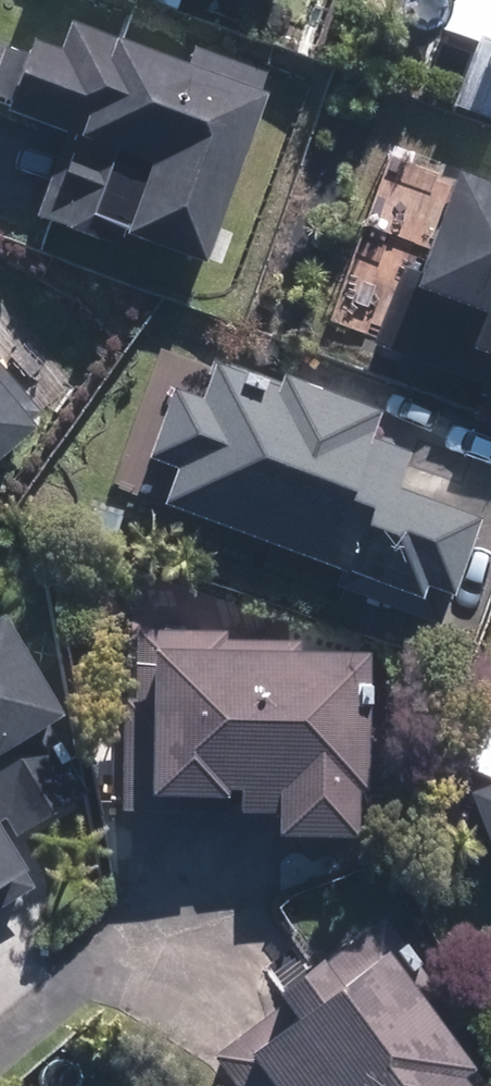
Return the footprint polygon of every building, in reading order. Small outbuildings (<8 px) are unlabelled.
[(469,63),(474,65),(461,100),(490,111),(490,5),(469,63)] [(265,92),(113,39),(106,59),(25,30),(0,97),(0,108),(79,137),(54,207),(206,260),(265,92)] [(461,170),(418,293),(489,318),(477,349),(490,354),(490,180),(461,170)] [(52,419),(0,357),(0,462),(52,419)] [(231,367),(210,428),(185,419),(156,500),(455,606),(484,526),(397,495),(419,431),(231,367)] [(6,624),(0,628),(0,866),(96,804),(42,721),(61,709),(6,624)] [(362,650),(148,648),(146,803),(360,805),(362,650)] [(476,794),(490,831),(490,788),(476,794)] [(217,1061),(236,1085),(473,1085),(370,942),(276,1010),(278,1014),(217,1061)]
